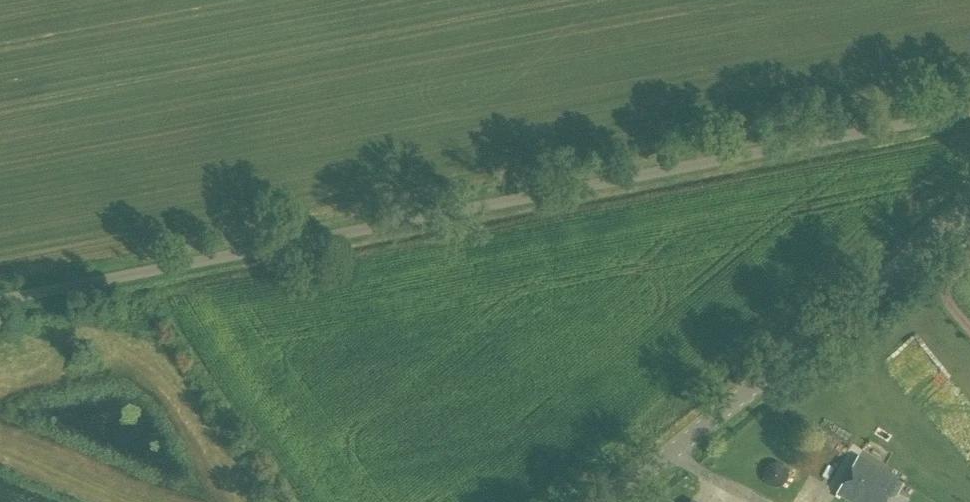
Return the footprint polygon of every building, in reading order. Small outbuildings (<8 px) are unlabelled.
[(904,483),(859,456),(837,493),(852,501),(893,501),(904,483)]
